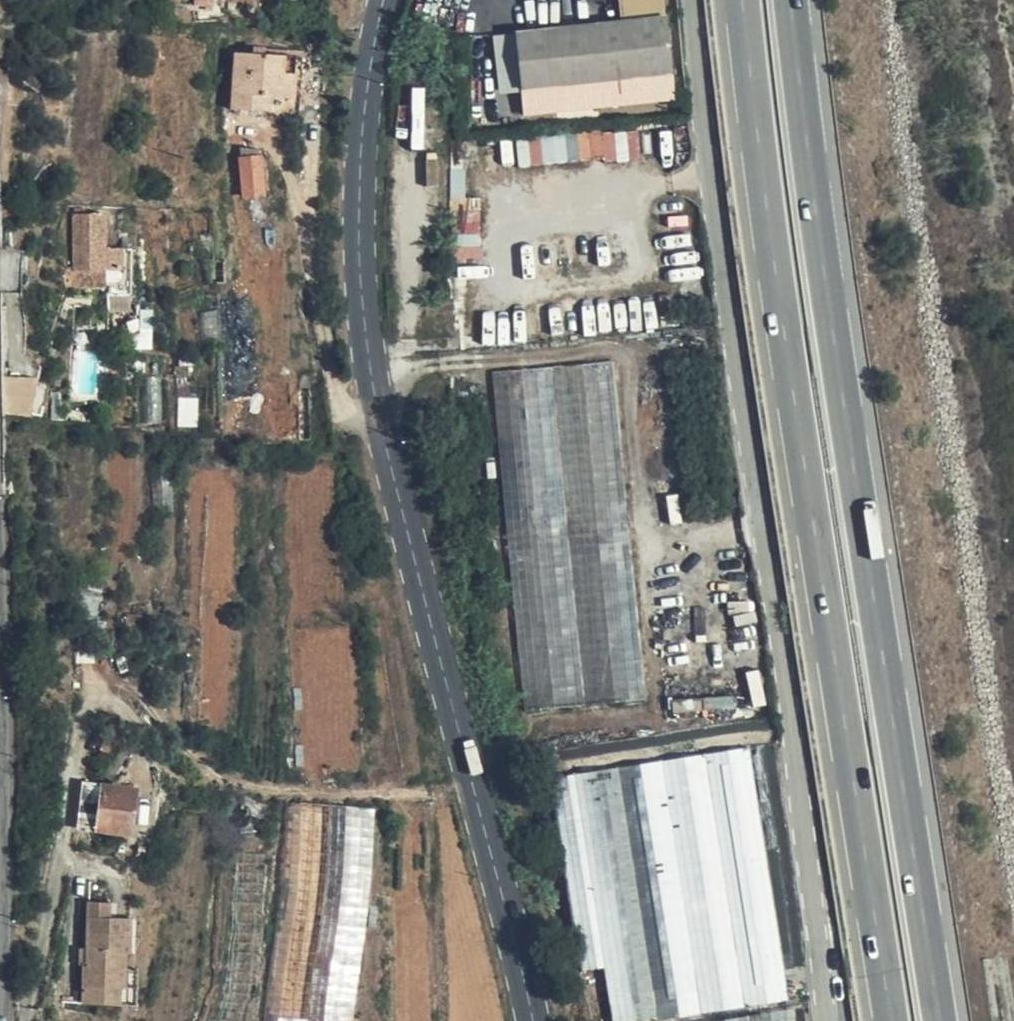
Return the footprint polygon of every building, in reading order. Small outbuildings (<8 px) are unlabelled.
[(658,16),(656,0),(619,0),(621,20),(658,16)] [(666,15),(665,0),(656,0),(658,16),(666,15)] [(666,100),(675,99),(666,15),(658,16),(666,100)] [(524,115),(666,100),(658,16),(621,20),(515,31),(522,90),(524,115)] [(522,90),(515,31),(494,33),(501,93),(522,90)] [(297,56),(236,52),(232,108),(271,111),(273,96),(294,98),(297,56)] [(629,130),(521,135),(522,163),(630,157),(629,130)] [(270,192),(266,154),(243,156),(247,195),(270,192)] [(74,269),(105,269),(122,269),(122,248),(107,248),(106,214),(73,214),(74,269)] [(105,269),(74,269),(68,269),(68,286),(105,287),(105,269)] [(614,360),(493,372),(526,709),(648,698),(614,360)] [(163,365),(132,366),(134,425),(164,424),(163,365)] [(37,378),(5,375),(6,414),(34,416),(37,378)] [(199,398),(176,398),(175,425),(198,425),(199,398)] [(495,557),(481,559),(482,570),(497,570),(495,557)] [(749,748),(706,754),(745,1005),(788,999),(749,748)] [(706,754),(662,761),(702,1013),(745,1005),(706,754)] [(662,761),(619,767),(658,1020),(702,1013),(662,761)] [(575,775),(605,967),(613,1020),(650,1020),(658,1020),(619,767),(575,775)] [(605,967),(575,775),(553,778),(582,971),(605,967)] [(133,834),(137,798),(87,792),(88,783),(85,783),(79,828),(91,829),(91,812),(112,812),(112,831),(133,834)] [(87,792),(137,798),(137,790),(103,785),(88,783),(87,792)] [(362,809),(286,802),(266,1020),(333,1020),(355,858),(362,809)] [(362,809),(355,858),(333,1020),(355,1020),(374,810),(362,809)] [(98,829),(112,831),(112,812),(91,812),(91,829),(98,830),(98,829)] [(111,918),(111,902),(89,901),(89,917),(88,948),(88,964),(85,964),(84,1003),(119,1005),(120,988),(125,988),(126,968),(127,953),(130,954),(131,918),(117,918),(111,918)] [(88,964),(88,948),(80,948),(80,964),(85,964),(88,964)] [(139,969),(126,968),(125,988),(120,988),(119,1005),(138,1006),(139,969)] [(799,1006),(699,1020),(801,1020),(799,1006)]
